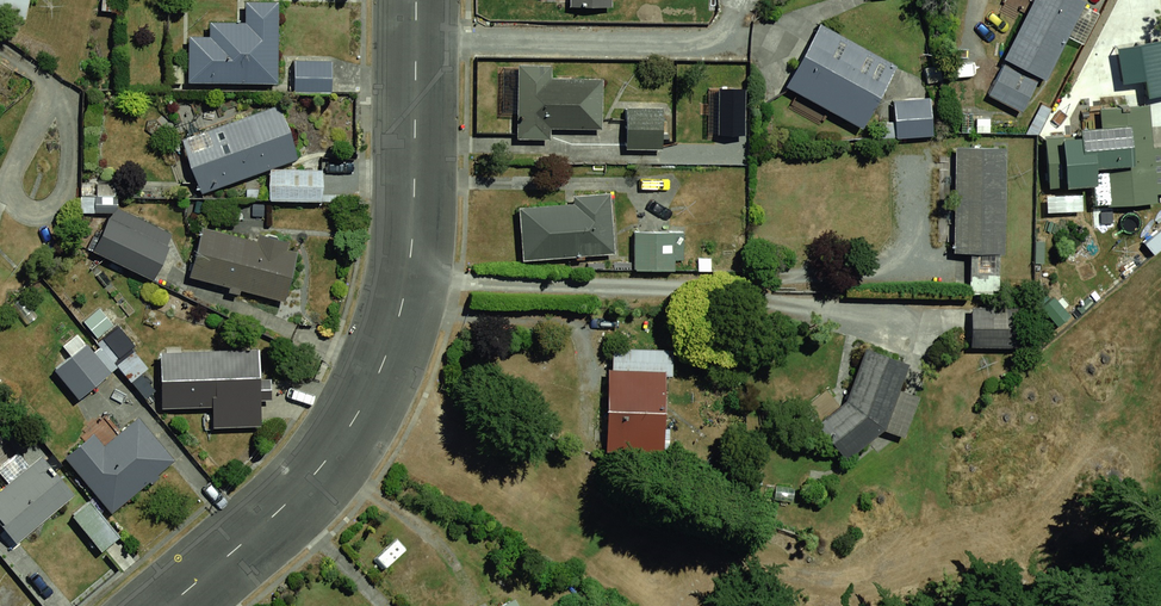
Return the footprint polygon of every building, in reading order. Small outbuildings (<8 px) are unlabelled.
[(24,14),(28,0),(0,0),(0,9),(24,14)] [(174,80),(266,80),(265,0),(232,0),(232,16),(196,16),(196,32),(174,32),(174,80)] [(967,90),(1012,114),(1071,0),(1013,0),(967,90)] [(801,19),(766,83),(849,129),(884,65),(801,19)] [(321,61),(283,59),(282,81),(320,83),(321,61)] [(535,62),(500,62),(501,137),(530,136),(530,124),(588,123),(587,76),(535,77),(535,62)] [(912,95),(877,99),(881,136),(916,132),(912,95)] [(267,102),(170,139),(190,190),(287,152),(267,102)] [(650,104),(603,105),(604,140),(651,138),(650,104)] [(1121,122),(1048,128),(1049,183),(1091,179),(1090,166),(1123,167),(1121,122)] [(993,141),(927,139),(925,254),(990,256),(993,141)] [(314,172),(261,171),(261,204),(314,205),(314,172)] [(596,199),(501,202),(503,253),(598,249),(596,199)] [(99,205),(78,257),(139,282),(160,230),(99,205)] [(191,226),(177,276),(275,302),(288,251),(191,226)] [(691,234),(634,232),(633,275),(689,277),(691,234)] [(1001,307),(943,305),(941,346),(1000,347),(1001,307)] [(595,344),(594,447),(657,448),(658,344),(595,344)] [(68,345),(37,368),(71,413),(102,389),(68,345)] [(829,396),(799,421),(832,454),(871,422),(891,365),(850,349),(829,396)] [(150,415),(247,411),(244,350),(147,354),(150,415)] [(114,403),(58,453),(113,514),(169,463),(114,403)] [(0,479),(0,535),(60,490),(33,454),(0,479)] [(92,501),(72,518),(106,556),(125,538),(92,501)]
